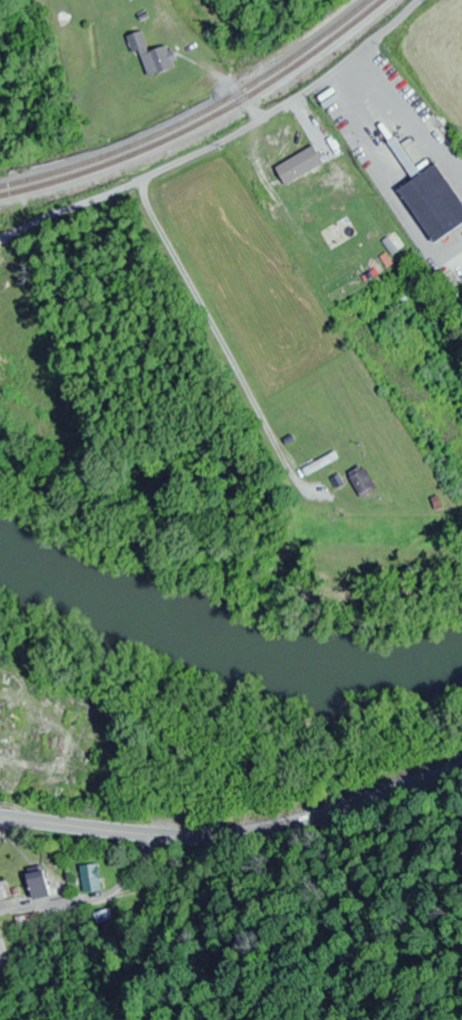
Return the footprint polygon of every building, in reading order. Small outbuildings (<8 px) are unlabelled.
[(147,51),(142,31),(130,34),(141,77),(175,68),(169,45),(147,51)] [(461,225),(461,204),(437,163),(417,175),(395,137),(388,142),(411,181),(398,188),(431,243),(461,225)] [(330,206),(344,205),(343,193),(329,195),(330,206)] [(339,458),(334,452),(303,471),(308,477),(339,458)] [(361,498),(377,489),(365,468),(350,476),(361,498)] [(98,865),(80,867),(83,895),(101,893),(98,865)] [(26,876),(31,901),(49,897),(44,871),(26,876)] [(12,897),(8,881),(0,883),(0,900),(12,897)]
